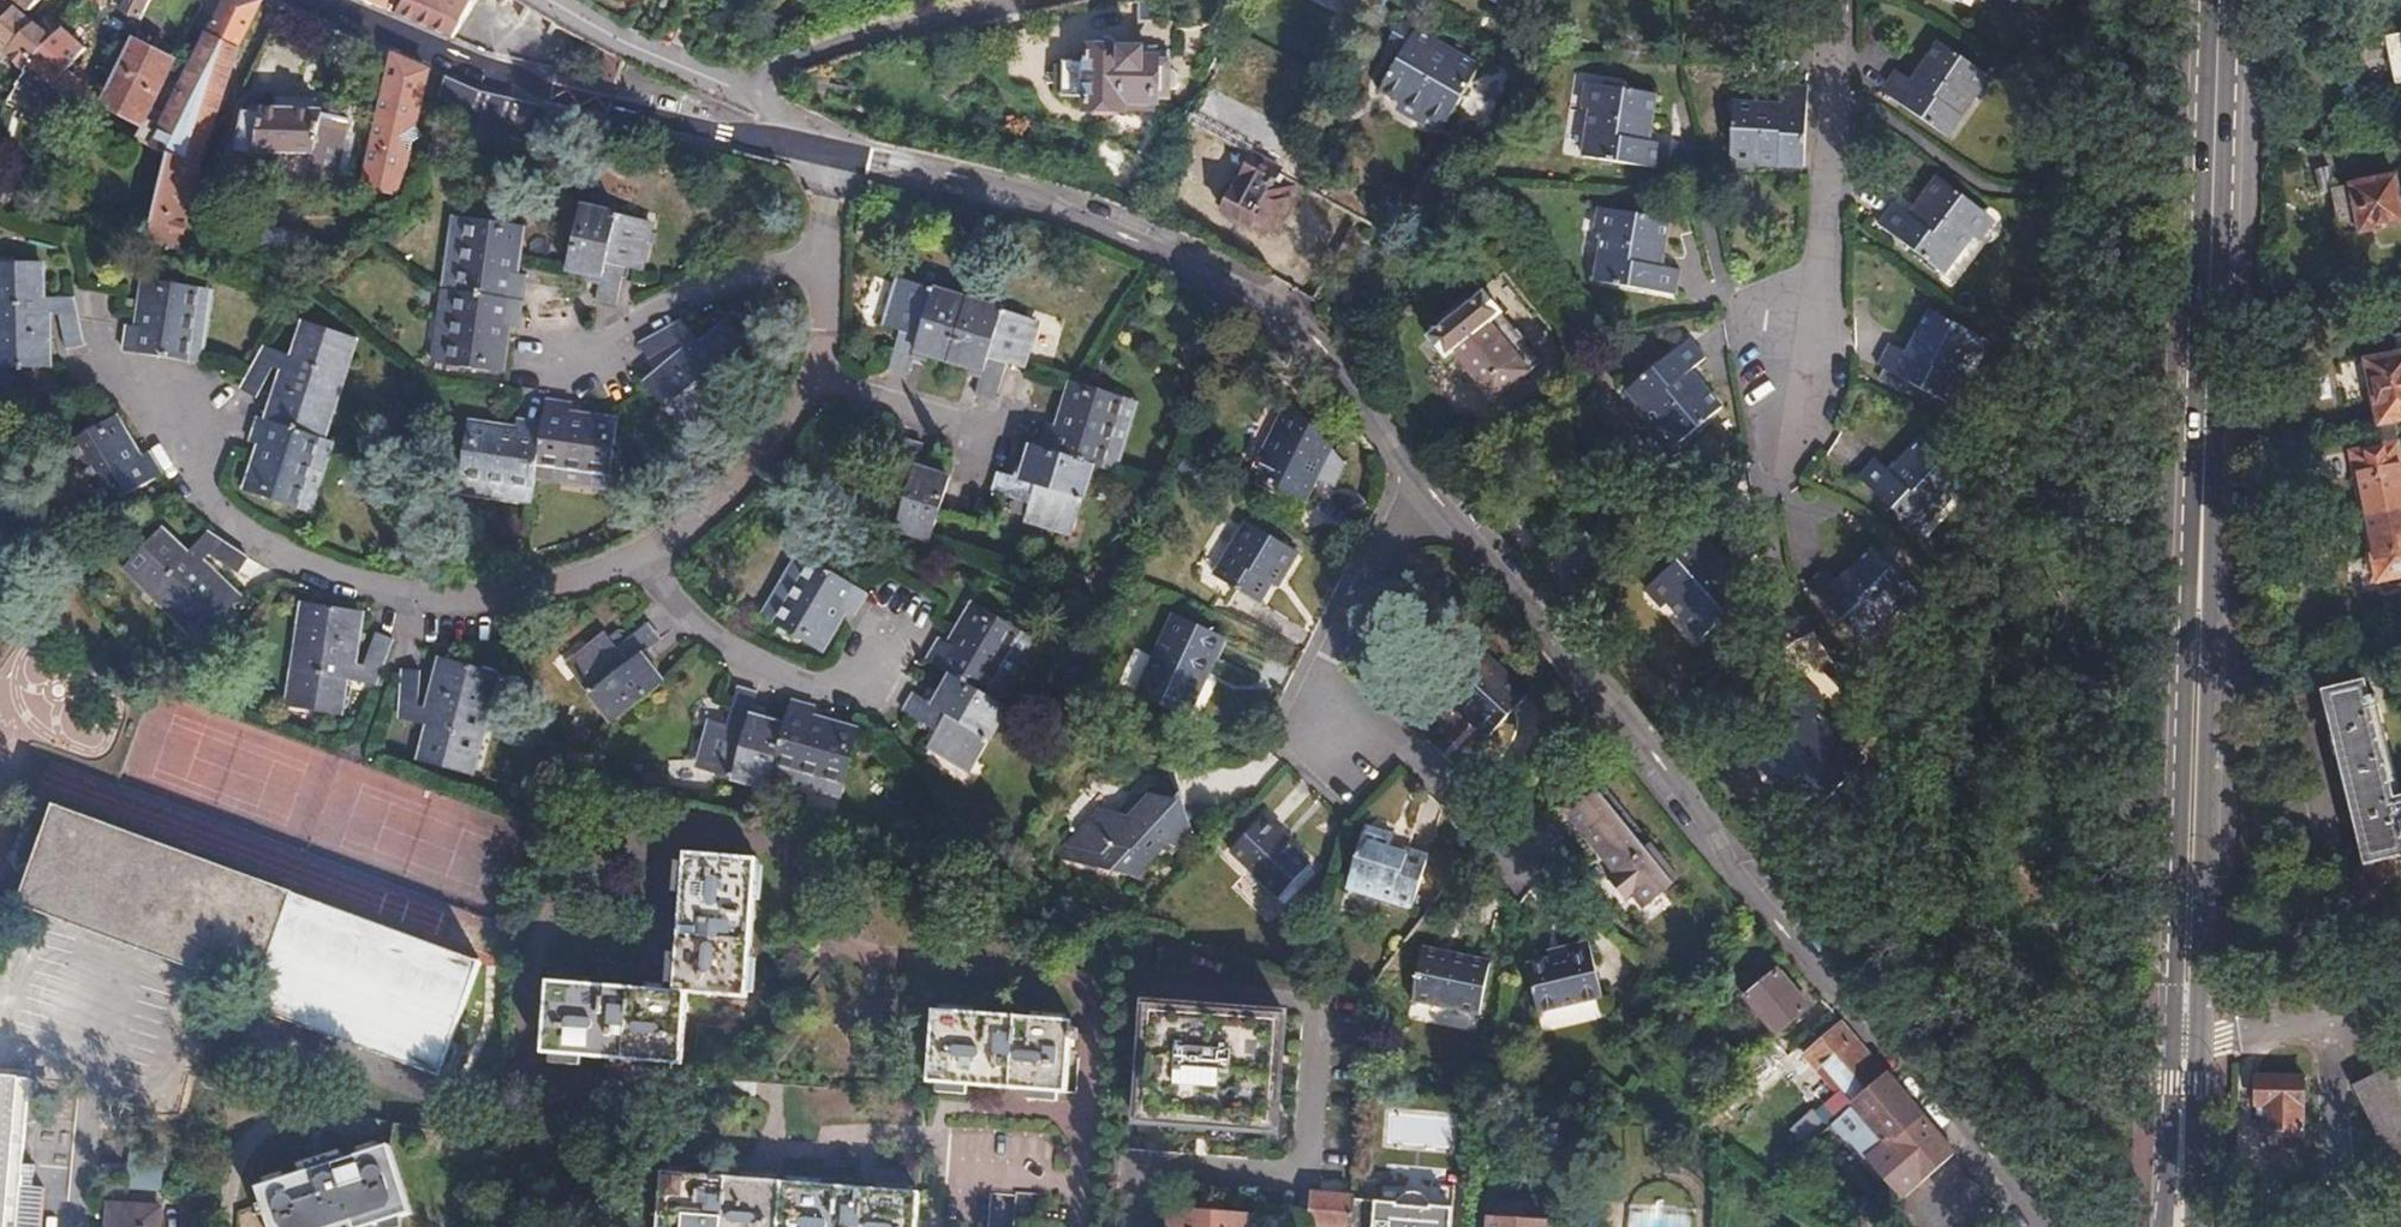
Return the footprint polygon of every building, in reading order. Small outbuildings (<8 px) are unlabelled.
[(31,12),(42,0),(17,0),(31,12)] [(120,8),(139,20),(143,13),(149,0),(125,0),(120,8)] [(259,0),(225,0),(206,37),(236,51),(260,1),(259,0)] [(387,11),(393,0),(361,0),(387,11)] [(451,37),(475,0),(403,0),(395,14),(451,37)] [(1644,0),(1618,0),(1617,4),(1642,9),(1644,0)] [(1951,11),(1959,0),(1936,0),(1951,11)] [(6,54),(33,25),(15,8),(0,24),(0,49),(6,54)] [(143,13),(139,20),(146,25),(150,18),(143,13)] [(1156,99),(1169,100),(1170,90),(1175,89),(1178,85),(1177,72),(1175,71),(1174,60),(1169,59),(1169,49),(1184,50),(1183,19),(1141,20),(1142,49),(1122,49),(1115,40),(1106,38),(1098,40),(1092,50),(1086,50),(1086,62),(1061,61),(1061,68),(1055,67),(1055,90),(1061,91),(1061,96),(1086,97),(1087,110),(1142,111),(1142,102),(1156,103),(1156,99)] [(6,54),(22,70),(29,65),(52,42),(33,25),(6,54)] [(52,42),(29,65),(52,85),(54,83),(67,70),(87,51),(64,30),(60,33),(52,42)] [(1381,94),(1422,116),(1427,108),(1447,118),(1475,66),(1413,33),(1381,94)] [(2382,38),(2392,85),(2400,84),(2400,33),(2382,38)] [(236,51),(206,37),(182,83),(163,122),(149,149),(167,154),(202,163),(208,140),(206,138),(236,51)] [(95,106),(91,115),(104,122),(108,112),(131,123),(129,128),(125,126),(123,132),(135,139),(145,118),(173,63),(129,40),(95,106)] [(1966,93),(1980,73),(1935,42),(1914,71),(1918,75),(1911,85),(1891,71),(1876,92),(1944,139),(1974,99),(1966,93)] [(419,105),(429,110),(437,74),(390,55),(382,90),(420,99),(419,105)] [(67,70),(54,83),(62,90),(77,103),(87,90),(67,70)] [(1999,86),(1980,73),(1966,93),(1974,99),(1985,107),(1999,86)] [(486,93),(443,76),(435,109),(526,138),(537,106),(486,93)] [(1746,153),(1746,162),(1795,168),(1803,85),(1777,82),(1774,106),(1763,105),(1764,101),(1727,97),(1722,151),(1746,153)] [(1573,107),(1587,110),(1596,111),(1600,87),(1577,84),(1573,107)] [(1249,156),(1296,185),(1310,193),(1317,180),(1313,177),(1326,148),(1203,85),(1185,116),(1187,123),(1249,156)] [(1596,111),(1587,110),(1580,159),(1658,172),(1662,146),(1638,141),(1639,132),(1646,133),(1652,95),(1600,87),(1596,111)] [(62,90),(31,214),(145,241),(167,154),(149,149),(163,122),(151,117),(149,120),(145,118),(135,139),(123,132),(104,122),(91,115),(85,110),(77,103),(62,90)] [(420,99),(382,90),(360,187),(399,195),(419,105),(420,99)] [(91,102),(85,110),(91,115),(95,106),(91,102)] [(304,175),(333,182),(346,120),(345,120),(346,112),(326,107),(324,115),(261,108),(260,112),(242,110),(232,148),(257,152),(284,153),(285,164),(293,164),(293,153),(309,153),(304,175)] [(1427,108),(1422,116),(1415,128),(1436,140),(1447,118),(1427,108)] [(1745,176),(1746,162),(1746,153),(1722,151),(1721,173),(1745,176)] [(167,154),(145,241),(178,249),(202,163),(167,154)] [(1296,185),(1249,156),(1221,212),(1247,225),(1250,220),(1273,232),(1296,185)] [(2313,172),(2318,193),(2328,191),(2338,238),(2400,224),(2400,218),(2392,175),(2333,187),(2329,169),(2313,172)] [(1960,231),(1975,213),(1935,181),(1911,209),(1914,213),(1908,221),(1887,203),(1871,223),(1936,276),(1967,236),(1960,231)] [(596,300),(615,304),(625,266),(638,269),(649,220),(581,205),(566,268),(589,273),(590,269),(601,270),(596,300)] [(1586,236),(1600,238),(1609,239),(1612,214),(1590,211),(1586,236)] [(1994,228),(1975,213),(1960,231),(1967,236),(1979,247),(1994,228)] [(452,214),(445,262),(460,264),(467,217),(452,214)] [(1609,239),(1600,238),(1593,287),(1672,300),(1674,275),(1650,271),(1651,260),(1658,261),(1664,223),(1612,214),(1609,239)] [(445,262),(441,288),(520,299),(524,273),(508,271),(509,260),(516,261),(520,225),(467,217),(460,264),(445,262)] [(64,347),(83,343),(72,296),(42,296),(41,261),(14,262),(14,275),(0,275),(0,364),(46,364),(45,324),(40,323),(40,312),(58,312),(64,347)] [(14,275),(14,262),(0,262),(0,275),(14,275)] [(141,325),(125,323),(121,348),(200,361),(204,335),(189,333),(197,286),(143,277),(137,314),(143,315),(141,325)] [(924,355),(947,361),(966,299),(900,278),(885,326),(897,330),(885,367),(907,374),(916,346),(925,349),(924,355)] [(211,288),(197,286),(189,333),(204,335),(211,288)] [(445,363),(499,371),(505,334),(498,333),(499,323),(517,325),(520,299),(441,288),(438,313),(452,315),(445,363)] [(1492,402),(1537,362),(1482,293),(1469,304),(1465,299),(1439,322),(1441,326),(1428,337),(1444,357),(1451,352),(1492,402)] [(981,367),(972,394),(992,400),(1004,363),(1018,367),(1033,319),(966,299),(947,361),(968,368),(970,363),(981,367)] [(1960,358),(1970,337),(1924,312),(1907,344),(1911,347),(1906,357),(1885,346),(1872,368),(1945,406),(1968,362),(1960,358)] [(431,361),(445,363),(452,315),(438,313),(431,361)] [(699,343),(680,319),(637,343),(645,358),(678,340),(688,352),(679,360),(676,357),(644,384),(681,427),(689,420),(686,418),(701,406),(704,408),(750,370),(733,350),(743,341),(727,319),(699,343)] [(291,355),(262,346),(238,387),(255,396),(272,367),(286,371),(282,381),(278,380),(265,419),(322,437),(325,427),(320,425),(325,407),(331,409),(350,352),(323,344),(327,331),(302,323),(291,355)] [(353,340),(327,331),(323,344),(350,352),(353,340)] [(1989,347),(1970,337),(1960,358),(1968,362),(1979,368),(1989,347)] [(733,350),(750,370),(759,362),(743,341),(733,350)] [(1626,393),(1657,432),(1664,426),(1679,445),(1718,411),(1694,383),(1690,387),(1683,378),(1702,361),(1686,342),(1626,393)] [(2392,421),(2400,419),(2400,352),(2361,359),(2374,425),(2392,421)] [(1121,397),(1069,380),(1057,417),(1063,420),(1059,429),(1044,423),(1036,448),(1091,466),(1112,473),(1120,447),(1107,443),(1121,397)] [(1281,420),(1291,401),(1279,387),(1269,403),(1281,420)] [(1135,401),(1121,397),(1107,443),(1120,447),(1135,401)] [(541,421),(533,478),(558,482),(561,467),(608,474),(616,420),(580,415),(579,420),(568,419),(570,403),(544,399),(541,421)] [(1333,448),(1291,401),(1281,420),(1253,478),(1301,501),(1318,464),(1324,466),(1333,448)] [(159,473),(146,451),(134,458),(128,449),(132,445),(113,414),(66,441),(90,482),(77,490),(90,512),(159,473)] [(265,419),(256,416),(247,440),(262,445),(259,455),(254,453),(242,488),(295,506),(310,461),(324,465),(331,441),(322,437),(265,419)] [(504,497),(530,501),(533,478),(541,421),(516,418),(514,433),(503,432),(503,426),(466,421),(459,476),(506,482),(504,497)] [(2392,421),(2374,425),(2378,446),(2346,451),(2360,517),(2400,509),(2400,467),(2392,421)] [(1664,426),(1657,432),(1644,442),(1659,462),(1679,445),(1664,426)] [(861,519),(929,541),(946,477),(925,471),(923,476),(912,472),(921,444),(901,438),(888,475),(875,472),(861,519)] [(1938,491),(1953,473),(1915,439),(1889,467),(1893,471),(1887,478),(1866,460),(1848,479),(1911,535),(1944,497),(1938,491)] [(90,482),(66,441),(53,449),(77,490),(90,482)] [(1091,466),(1036,448),(1028,446),(1021,467),(1026,469),(1023,481),(996,472),(989,493),(1026,504),(1022,517),(1070,532),(1091,466)] [(1342,458),(1333,448),(1324,466),(1336,472),(1342,458)] [(310,461),(295,506),(308,511),(324,465),(310,461)] [(606,489),(608,474),(561,467),(558,482),(606,489)] [(1973,490),(1953,473),(1938,491),(1944,497),(1956,508),(1973,490)] [(457,490),(504,497),(506,482),(459,476),(457,490)] [(2360,517),(2373,583),(2400,578),(2400,509),(2360,517)] [(1280,579),(1294,554),(1245,525),(1212,579),(1257,606),(1275,576),(1280,579)] [(246,557),(206,530),(185,552),(161,528),(142,548),(151,556),(132,576),(173,617),(177,614),(190,628),(188,632),(195,639),(236,597),(206,568),(203,572),(197,565),(208,553),(236,571),(246,557)] [(1703,542),(1672,567),(1656,579),(1673,600),(1667,606),(1697,642),(1750,595),(1734,577),(1729,582),(1721,572),(1725,567),(1703,542)] [(151,556),(142,548),(124,567),(132,576),(151,556)] [(1888,604),(1905,585),(1867,548),(1842,574),(1845,578),(1837,587),(1818,568),(1801,586),(1860,645),(1893,610),(1888,604)] [(865,594),(797,552),(784,574),(796,582),(771,623),(818,652),(838,620),(832,617),(838,608),(852,617),(865,594)] [(759,616),(771,623),(796,582),(784,574),(759,616)] [(1655,617),(1667,606),(1673,600),(1656,579),(1638,595),(1655,617)] [(1921,601),(1905,585),(1888,604),(1893,610),(1903,619),(1921,601)] [(373,681),(389,637),(373,631),(360,663),(344,661),(346,651),(351,651),(358,611),(300,603),(299,613),(303,613),(300,630),(295,630),(285,690),(312,694),(310,706),(337,710),(343,675),(373,681)] [(936,638),(923,661),(947,675),(992,703),(1005,680),(993,673),(1017,632),(971,603),(951,635),(956,638),(950,647),(936,638)] [(1188,674),(1208,636),(1164,613),(1125,691),(1176,716),(1195,679),(1188,674)] [(565,667),(609,722),(661,681),(646,663),(642,667),(635,657),(658,639),(645,623),(614,647),(605,637),(565,667)] [(993,673),(1005,680),(1030,640),(1017,632),(993,673)] [(1429,686),(1459,715),(1464,710),(1486,732),(1522,693),(1468,643),(1429,686)] [(416,670),(398,668),(394,715),(424,723),(415,757),(441,764),(445,752),(471,759),(486,701),(483,699),(487,682),(491,683),(495,673),(439,658),(428,697),(431,697),(429,707),(414,705),(416,670)] [(968,769),(1002,709),(992,703),(947,675),(935,695),(940,698),(933,708),(909,693),(898,712),(931,731),(924,744),(968,769)] [(2321,692),(2363,864),(2400,854),(2400,842),(2396,821),(2400,820),(2400,797),(2400,798),(2373,694),(2364,696),(2360,682),(2321,692)] [(1785,770),(1779,776),(1813,811),(1861,764),(1845,747),(1840,752),(1832,743),(1836,738),(1811,713),(1820,704),(1803,686),(1765,723),(1782,740),(1769,753),(1785,770)] [(724,717),(746,721),(754,692),(733,687),(724,717)] [(282,702),(310,706),(312,694),(285,690),(282,702)] [(808,724),(814,706),(787,701),(780,725),(764,780),(792,787),(796,772),(841,785),(856,731),(820,721),(818,726),(808,724)] [(1464,710),(1459,715),(1482,737),(1486,732),(1464,710)] [(746,721),(724,717),(722,725),(709,722),(696,769),(762,788),(764,780),(780,725),(759,719),(757,724),(746,721)] [(445,752),(441,764),(468,771),(471,759),(445,752)] [(1768,787),(1779,776),(1785,770),(1769,753),(1752,770),(1768,787)] [(837,799),(841,785),(796,772),(792,787),(837,799)] [(1147,796),(1171,802),(1176,797),(1168,773),(1147,796)] [(1648,900),(1675,879),(1595,778),(1563,804),(1616,871),(1607,879),(1624,900),(1638,888),(1648,900)] [(1163,811),(1171,802),(1147,796),(1142,802),(1132,794),(1112,815),(1096,811),(1055,857),(1122,873),(1125,865),(1136,867),(1150,853),(1164,856),(1187,832),(1163,811)] [(440,1080),(484,975),(58,802),(16,907),(440,1080)] [(1227,850),(1274,896),(1305,863),(1274,832),(1278,827),(1263,812),(1227,850)] [(1406,904),(1420,852),(1383,842),(1385,833),(1357,826),(1339,886),(1406,904)] [(668,990),(684,992),(741,997),(754,859),(680,851),(678,860),(666,858),(663,890),(676,890),(668,990)] [(1532,1010),(1597,996),(1584,940),(1558,945),(1559,953),(1521,962),(1532,1010)] [(1477,1013),(1484,959),(1415,950),(1407,1004),(1477,1013)] [(1775,1036),(1807,1009),(1775,971),(1743,998),(1775,1036)] [(684,992),(668,990),(546,980),(541,1052),(550,1052),(550,1062),(579,1064),(579,1055),(678,1062),(684,992)] [(1180,1124),(1216,1127),(1271,1131),(1279,1013),(1268,1012),(1267,1008),(1259,1007),(1259,1012),(1175,1004),(1176,999),(1151,998),(1151,1002),(1141,1002),(1131,1120),(1180,1124)] [(929,1011),(923,1083),(931,1084),(931,1092),(962,1094),(963,1087),(1061,1095),(1066,1041),(1071,1042),(1072,1028),(1067,1027),(1067,1023),(929,1011)] [(1884,1076),(1840,1025),(1802,1057),(1846,1110),(1884,1076)] [(1755,1079),(1785,1056),(1773,1041),(1743,1064),(1755,1079)] [(2352,1087),(2400,1186),(2400,1062),(2352,1087)] [(2299,1076),(2254,1076),(2254,1106),(2262,1106),(2263,1135),(2296,1135),(2299,1140),(2302,1137),(2299,1133),(2299,1080),(2304,1077),(2302,1074),(2299,1076)] [(1884,1076),(1846,1110),(1848,1111),(1834,1122),(1882,1177),(1934,1135),(1884,1076)] [(0,1077),(0,1226),(18,1226),(29,1081),(0,1077)] [(1804,1141),(1826,1125),(1817,1111),(1794,1127),(1804,1141)] [(1215,1140),(1216,1127),(1180,1124),(1179,1137),(1215,1140)] [(405,1214),(384,1147),(251,1187),(263,1226),(361,1226),(405,1214)] [(660,1171),(655,1226),(914,1226),(917,1192),(660,1171)] [(1449,1207),(1426,1204),(1426,1201),(1421,1193),(1415,1190),(1410,1188),(1405,1189),(1398,1191),(1391,1201),(1349,1199),(1346,1226),(1448,1226),(1449,1207)] [(1034,1221),(1036,1194),(989,1191),(987,1219),(1034,1221)] [(1349,1199),(1306,1196),(1303,1226),(1346,1226),(1349,1199)] [(50,1200),(27,1199),(26,1226),(49,1226),(50,1200)] [(159,1208),(108,1205),(107,1226),(157,1226),(159,1208)] [(1539,1221),(1518,1219),(1518,1210),(1510,1210),(1510,1205),(1492,1205),(1491,1217),(1485,1217),(1484,1226),(1538,1226),(1539,1221)] [(1252,1217),(1167,1210),(1166,1226),(1251,1226),(1252,1217)] [(1688,1215),(1625,1211),(1624,1226),(1688,1226),(1688,1215)]
